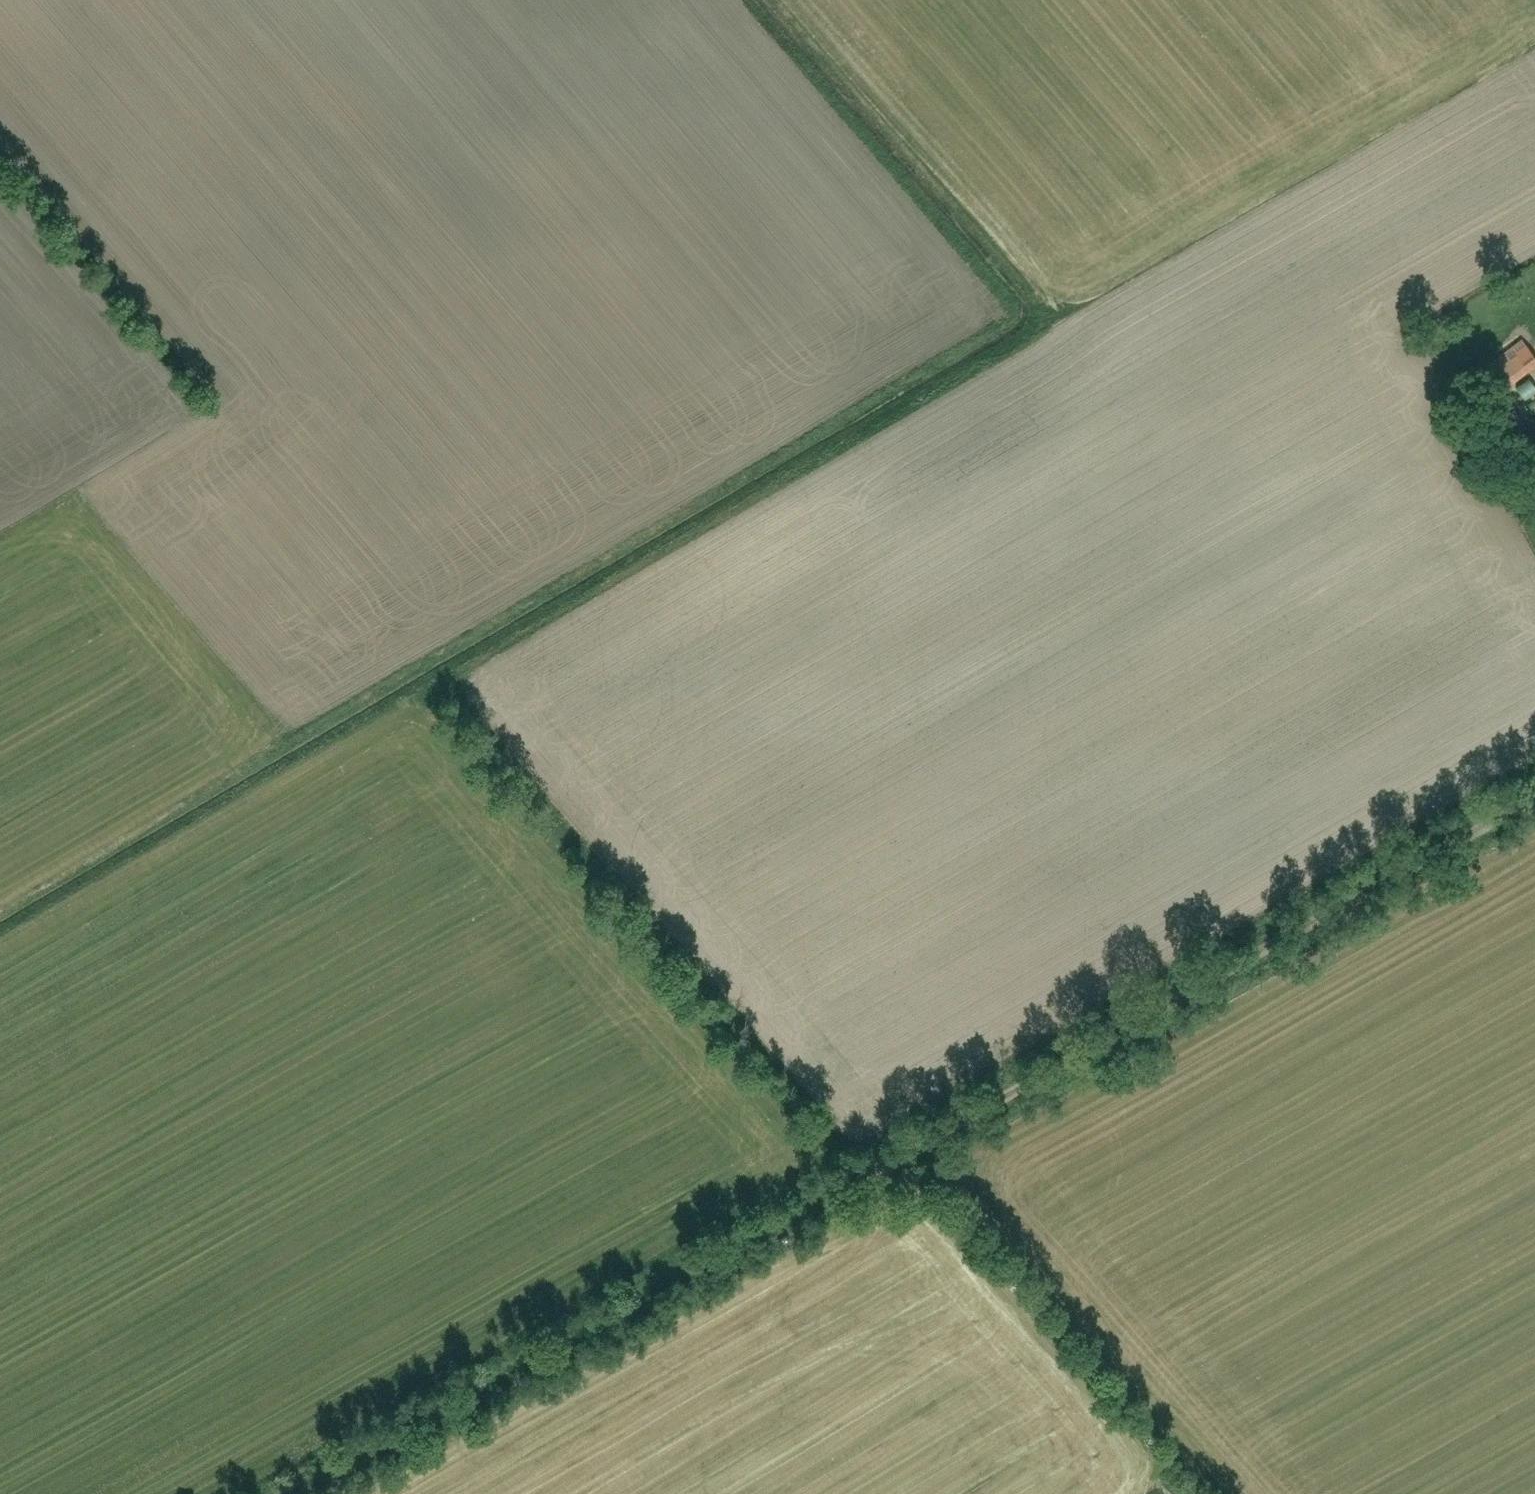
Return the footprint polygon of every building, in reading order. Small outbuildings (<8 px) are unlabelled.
[(1493,405),(1534,376),(1534,360),(1524,344),(1475,378),(1493,405)]
